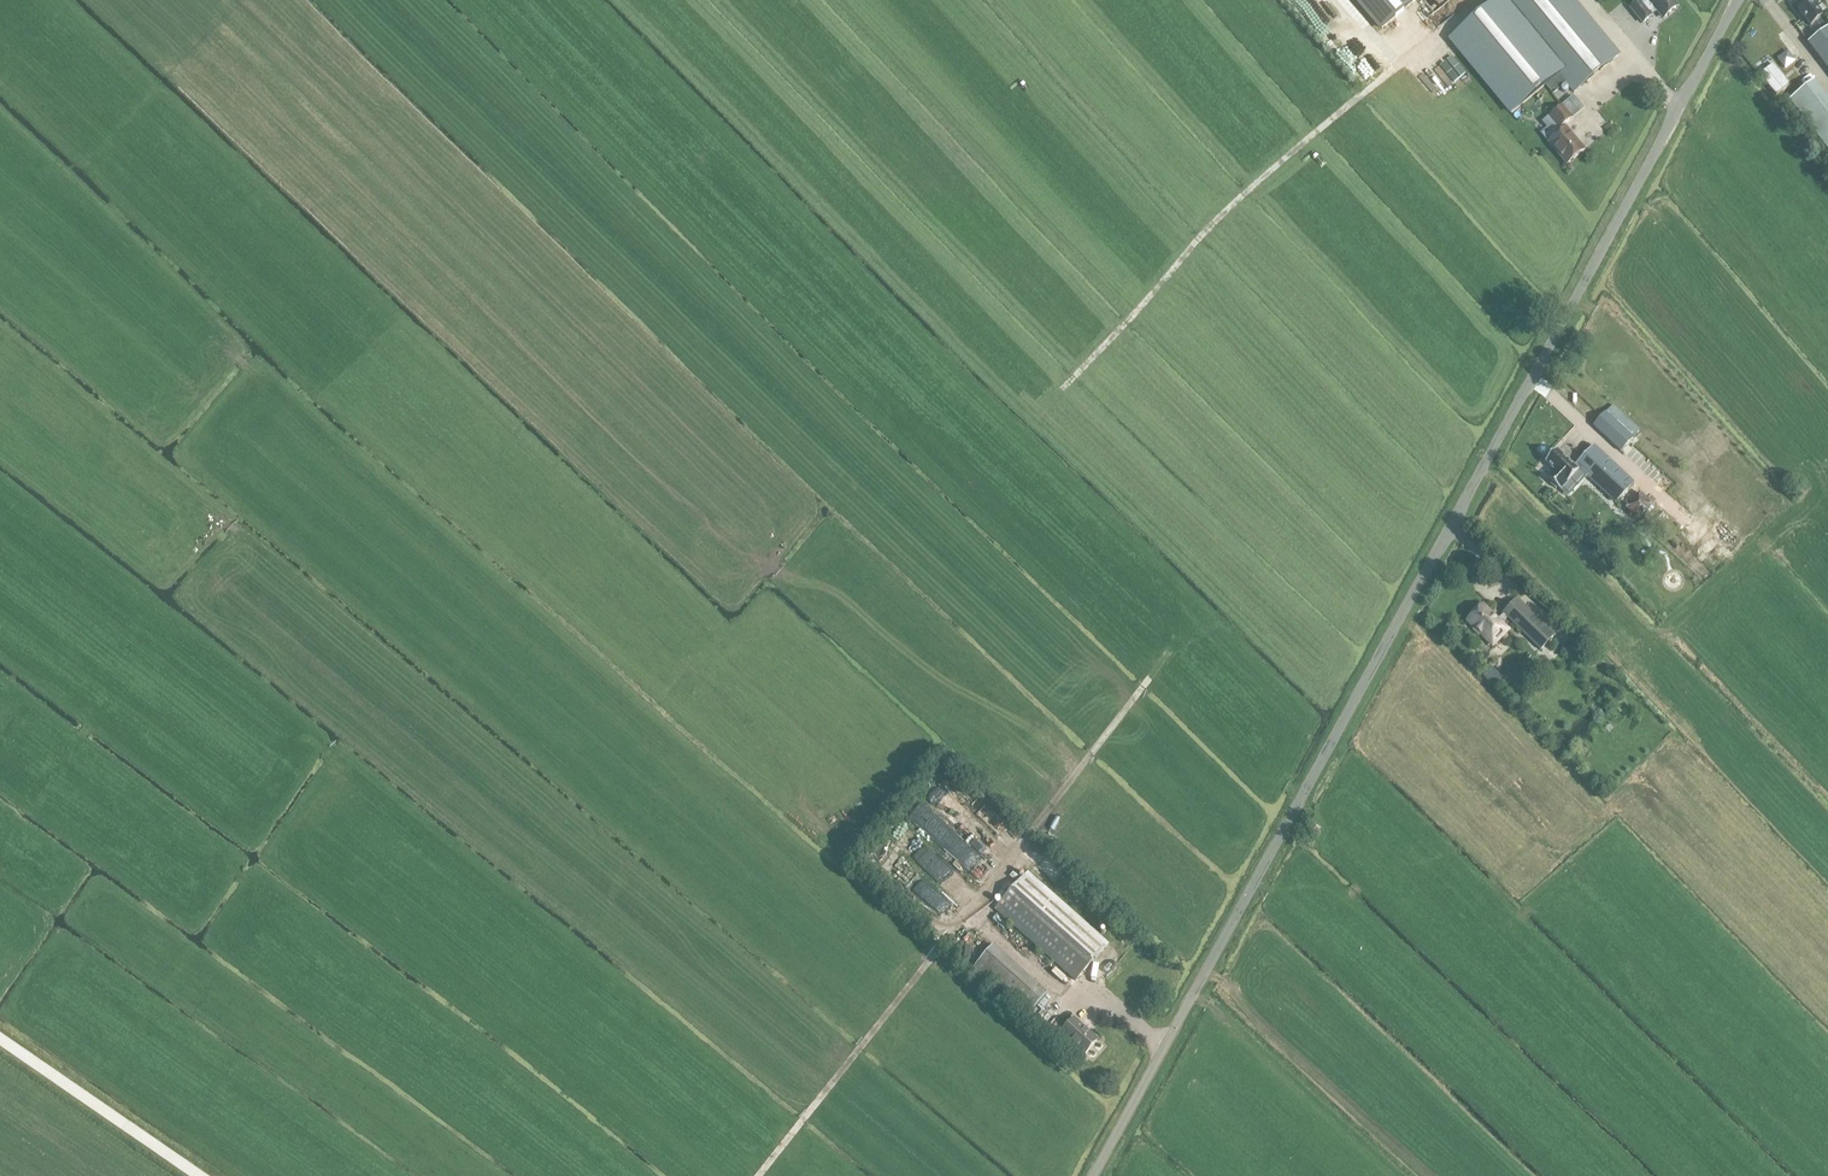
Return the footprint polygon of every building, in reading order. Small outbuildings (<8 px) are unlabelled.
[(1382,29),(1416,0),(1357,0),(1382,29)] [(1574,0),(1499,0),(1450,41),(1511,115),(1558,76),(1574,95),(1620,56),(1574,0)] [(1646,0),(1647,1),(1641,6),(1639,3),(1631,10),(1643,25),(1651,17),(1656,12),(1663,20),(1678,8),(1671,0),(1646,0)] [(1818,10),(1811,2),(1798,12),(1811,28),(1816,23),(1824,33),(1809,45),(1827,69),(1827,26),(1822,19),(1827,14),(1822,7),(1818,10)] [(1785,70),(1795,62),(1787,53),(1778,60),(1785,70)] [(1773,65),(1761,75),(1777,95),(1789,85),(1773,65)] [(1815,81),(1791,101),(1827,149),(1827,98),(1815,81)] [(1562,133),(1548,144),(1567,167),(1585,152),(1564,127),(1572,120),(1562,108),(1549,118),(1562,133)] [(1633,439),(1606,414),(1594,427),(1621,452),(1633,439)] [(1634,484),(1594,446),(1575,466),(1579,469),(1616,503),(1634,484)] [(1578,470),(1579,469),(1575,466),(1574,467),(1557,451),(1546,463),(1556,472),(1548,480),(1552,483),(1550,485),(1556,490),(1558,488),(1561,491),(1579,472),(1578,470)] [(1481,634),(1488,641),(1493,646),(1508,630),(1502,624),(1508,618),(1541,650),(1555,635),(1518,599),(1504,613),(1505,614),(1498,620),(1484,606),(1469,621),(1476,628),(1474,630),(1479,636),(1481,634)] [(1490,667),(1482,675),(1497,690),(1505,682),(1490,667)] [(997,910),(1077,981),(1110,944),(1030,873),(997,910)] [(994,947),(975,968),(1029,1017),(1049,995),(994,947)] [(1099,1040),(1075,1019),(1063,1033),(1087,1054),(1099,1040)]
